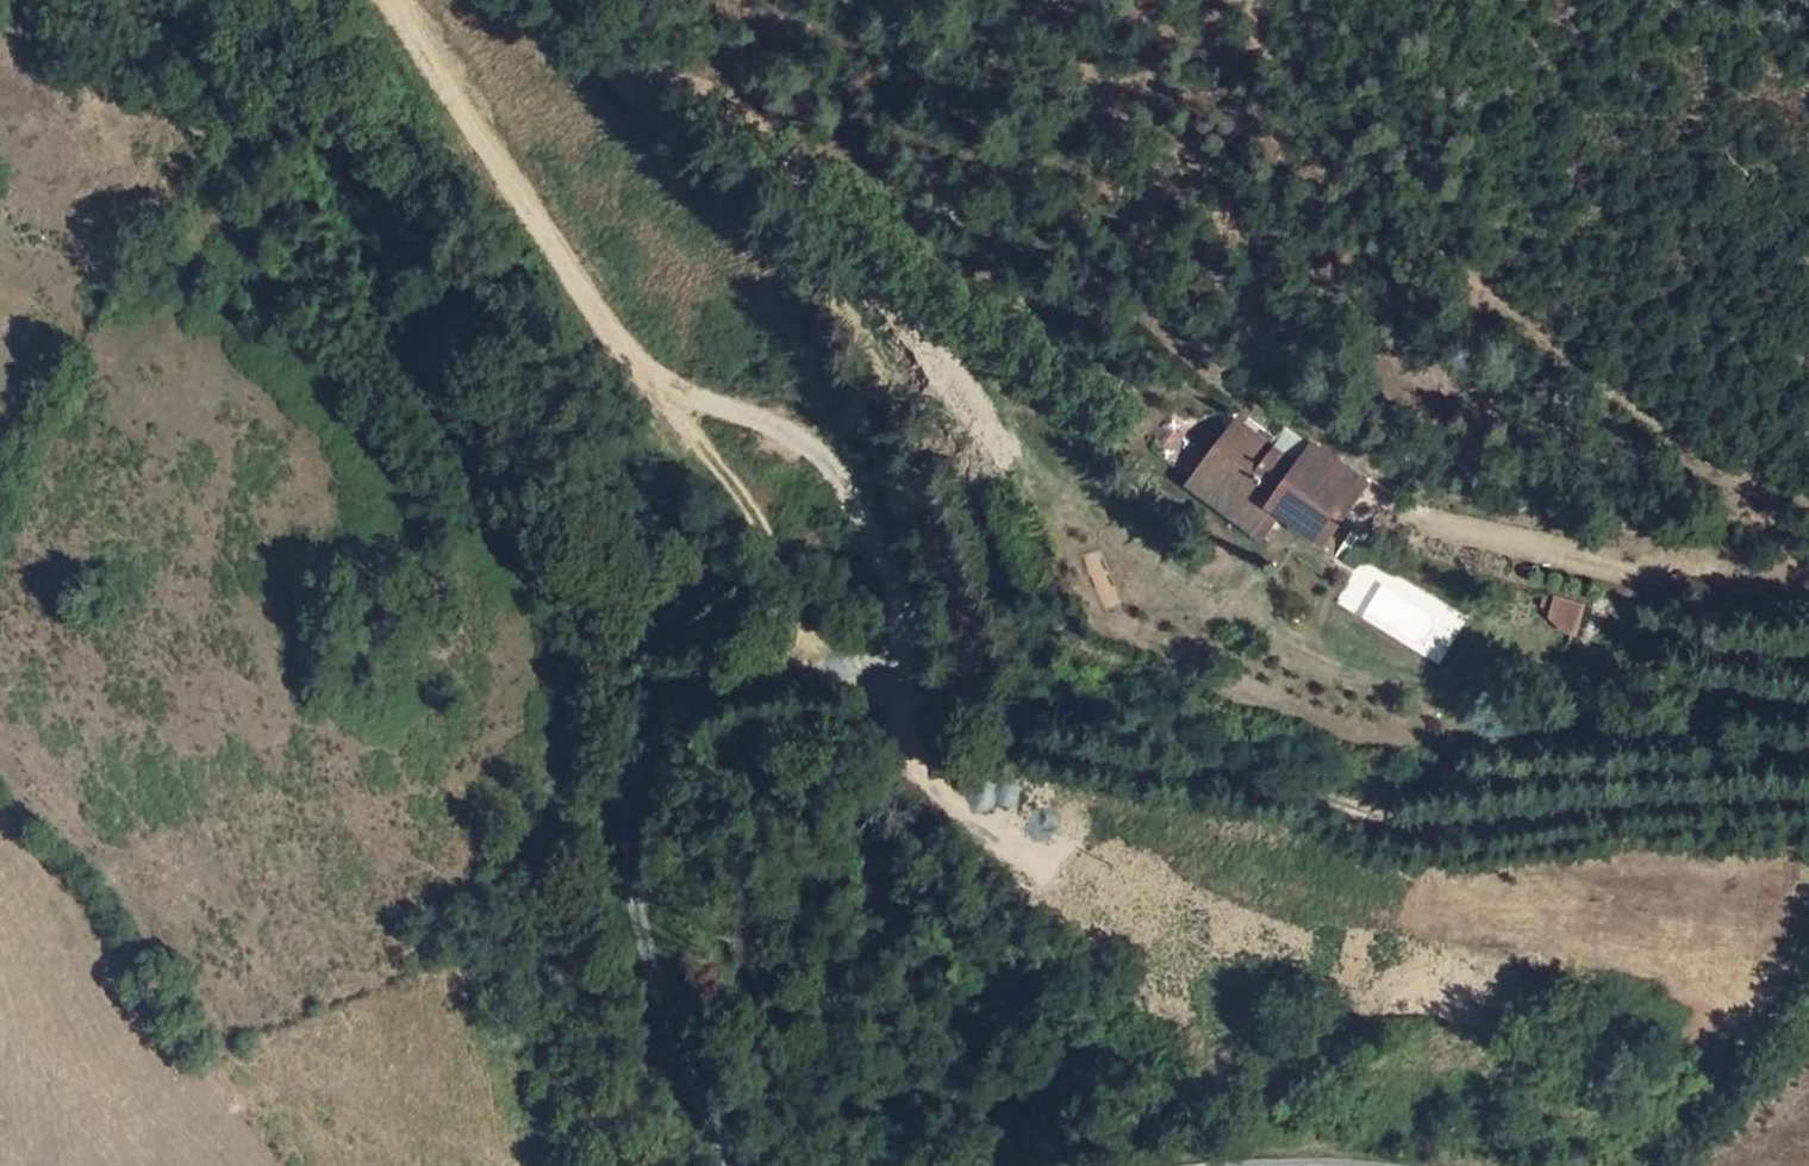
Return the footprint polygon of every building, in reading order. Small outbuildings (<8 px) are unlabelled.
[(1233,417),(1200,465),(1189,480),(1265,529),(1279,509),(1327,537),(1370,478),(1317,440),(1300,462),(1233,417)] [(1567,627),(1574,602),(1553,596),(1547,622),(1567,627)]
